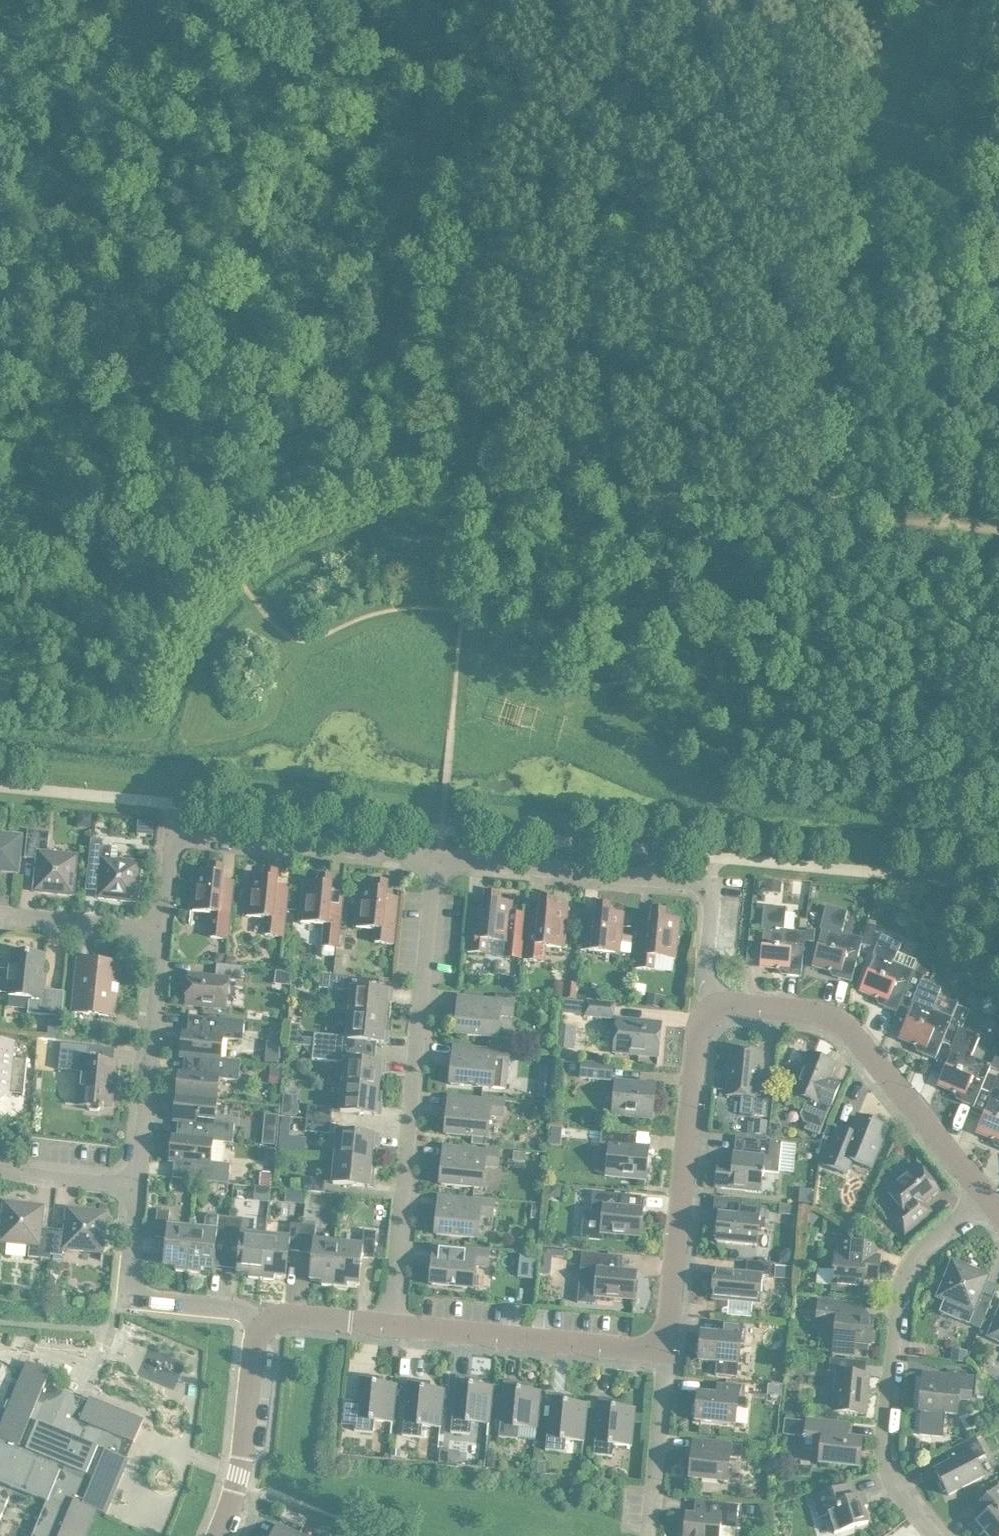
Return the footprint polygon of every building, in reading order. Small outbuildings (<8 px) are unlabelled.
[(48,832),(27,830),(24,857),(36,859),(33,891),(72,895),(76,855),(46,852),(48,832)] [(18,874),(22,834),(0,832),(0,872),(18,874)] [(90,839),(86,874),(98,875),(96,897),(136,901),(140,862),(116,859),(117,847),(102,846),(102,840),(90,839)] [(190,910),(211,912),(209,936),(227,938),(232,881),(220,879),(222,864),(209,862),(208,872),(194,871),(190,910)] [(266,918),(264,934),(282,936),(287,886),(275,885),(277,869),(264,868),(263,877),(249,876),(245,916),(266,918)] [(319,873),(318,883),(303,881),(299,921),(322,924),(320,944),(336,945),(342,891),(330,890),(331,875),(319,873)] [(374,942),(392,944),(397,897),(385,896),(386,880),(374,879),(373,888),(358,887),(354,927),(375,929),(374,942)] [(780,881),(765,880),(764,892),(779,894),(780,881)] [(524,944),(527,913),(510,911),(511,902),(496,901),(497,891),(485,890),(483,906),(471,905),(467,951),(485,953),(486,940),(504,942),(503,958),(522,960),(522,959),(524,944)] [(527,910),(527,913),(524,944),(522,959),(543,961),(544,946),(563,948),(567,908),(552,906),(553,897),(540,895),(539,911),(527,910)] [(619,942),(622,913),(608,912),(609,902),(596,901),(594,916),(583,915),(579,949),(618,953),(619,952),(619,942)] [(762,929),(758,969),(776,971),(779,969),(782,972),(786,973),(786,975),(800,976),(804,932),(783,929),(785,907),(763,905),(760,929),(762,929)] [(821,929),(811,968),(828,972),(831,970),(833,974),(838,976),(837,978),(851,981),(862,938),(841,932),(847,911),(825,905),(819,929),(821,929)] [(638,921),(634,968),(652,969),(653,956),(674,959),(678,919),(663,917),(664,908),(652,906),(650,922),(638,921)] [(285,912),(284,923),(292,924),(293,913),(285,912)] [(866,924),(861,944),(862,944),(870,946),(873,934),(875,926),(866,924)] [(813,943),(814,930),(805,929),(804,942),(813,943)] [(873,956),(858,993),(874,1000),(878,998),(880,1003),(883,1004),(883,1007),(896,1012),(901,999),(912,971),(913,970),(893,962),(902,941),(881,933),(871,955),(873,956)] [(619,942),(619,952),(630,953),(631,943),(619,942)] [(48,1015),(61,1016),(63,991),(43,989),(43,985),(40,984),(43,955),(12,951),(10,968),(0,967),(0,991),(8,992),(8,995),(28,997),(27,1013),(48,1015)] [(214,957),(213,963),(223,964),(224,954),(218,953),(214,957)] [(76,958),(76,962),(71,1012),(115,1016),(120,962),(76,958)] [(916,963),(913,971),(924,976),(928,968),(916,963)] [(242,966),(216,964),(215,977),(188,974),(185,1004),(225,1008),(228,979),(241,981),(242,966)] [(901,999),(910,1002),(912,1003),(897,1040),(913,1047),(916,1045),(918,1050),(922,1051),(921,1054),(934,1059),(951,1017),(932,1009),(940,989),(921,981),(923,976),(912,971),(901,999)] [(345,976),(320,974),(319,987),(343,989),(345,976)] [(384,1016),(386,1001),(391,1001),(392,991),(357,988),(359,977),(345,976),(343,989),(351,990),(349,1013),(384,1016)] [(502,980),(502,987),(506,992),(512,992),(517,988),(518,981),(513,976),(507,976),(502,980)] [(564,998),(575,999),(576,984),(566,983),(564,998)] [(456,1009),(454,1033),(497,1037),(499,1014),(512,1016),(513,1001),(463,997),(462,1009),(456,1009)] [(612,1018),(613,1003),(586,1000),(585,1015),(612,1018)] [(371,1052),(372,1046),(373,1046),(374,1042),(386,1043),(387,1033),(383,1032),(384,1016),(349,1013),(347,1037),(314,1033),(312,1046),(337,1048),(371,1052)] [(180,1056),(200,1058),(220,1060),(220,1059),(222,1038),(242,1040),(244,1021),(188,1015),(186,1032),(182,1032),(180,1056)] [(551,1039),(562,1039),(562,1015),(551,1015),(551,1039)] [(613,1050),(657,1055),(660,1024),(616,1019),(613,1050)] [(951,1050),(935,1087),(952,1094),(955,1092),(957,1097),(961,1099),(960,1101),(973,1106),(990,1065),(970,1056),(979,1036),(958,1027),(949,1050),(951,1050)] [(25,1033),(26,1053),(44,1052),(43,1031),(25,1033)] [(9,1092),(9,1089),(23,1090),(26,1059),(12,1058),(13,1042),(0,1041),(0,1099),(9,1092)] [(114,1091),(115,1081),(117,1063),(86,1059),(88,1045),(61,1042),(58,1068),(80,1071),(76,1104),(87,1106),(87,1107),(89,1110),(97,1110),(99,1109),(103,1109),(103,1107),(110,1108),(112,1091),(114,1091)] [(342,1085),(377,1088),(379,1073),(384,1073),(385,1063),(372,1062),(372,1057),(371,1057),(371,1052),(337,1048),(312,1046),(311,1059),(344,1062),(342,1085)] [(504,1089),(508,1052),(458,1047),(457,1059),(451,1059),(449,1083),(504,1089)] [(730,1049),(726,1094),(740,1096),(739,1114),(751,1115),(766,1117),(769,1083),(755,1081),(759,1051),(730,1049)] [(265,1053),(264,1061),(277,1062),(278,1054),(265,1053)] [(818,1135),(839,1083),(828,1079),(834,1064),(807,1053),(791,1093),(806,1099),(799,1115),(803,1122),(806,1123),(804,1129),(818,1135)] [(994,1056),(990,1067),(998,1071),(998,1058),(994,1056)] [(200,1058),(199,1068),(191,1067),(190,1073),(178,1072),(176,1096),(216,1100),(218,1078),(238,1080),(240,1061),(220,1059),(220,1060),(200,1058)] [(612,1065),(581,1062),(580,1077),(611,1080),(612,1065)] [(267,1084),(277,1085),(279,1069),(269,1068),(267,1084)] [(977,1128),(974,1134),(990,1141),(994,1140),(996,1144),(998,1146),(998,1075),(997,1074),(987,1097),(989,1098),(977,1128)] [(651,1116),(654,1085),(614,1082),(611,1113),(651,1116)] [(377,1088),(342,1085),(339,1111),(379,1115),(380,1104),(375,1104),(377,1088)] [(537,1088),(536,1098),(550,1099),(551,1089),(537,1088)] [(216,1100),(176,1096),(173,1120),(185,1121),(185,1127),(193,1127),(192,1138),(211,1140),(211,1141),(224,1142),(231,1143),(233,1124),(213,1122),(216,1100)] [(452,1109),(446,1109),(444,1133),(487,1138),(489,1115),(502,1116),(503,1102),(453,1097),(452,1109)] [(307,1105),(305,1118),(330,1121),(331,1108),(307,1105)] [(851,1130),(838,1125),(822,1163),(846,1173),(852,1160),(870,1167),(886,1128),(856,1116),(851,1130)] [(280,1117),(279,1129),(289,1130),(290,1117),(280,1117)] [(330,1121),(305,1118),(304,1131),(329,1133),(330,1121)] [(753,1119),(752,1133),(765,1134),(766,1120),(753,1119)] [(550,1126),(548,1144),(560,1145),(561,1127),(550,1126)] [(263,1129),(261,1144),(273,1145),(275,1130),(263,1129)] [(645,1179),(648,1147),(626,1145),(628,1133),(600,1130),(599,1143),(608,1144),(605,1175),(645,1179)] [(335,1157),(370,1160),(371,1145),(376,1145),(377,1135),(337,1131),(335,1157)] [(192,1138),(172,1135),(169,1160),(181,1161),(181,1167),(189,1168),(188,1179),(227,1183),(229,1164),(222,1163),(224,1142),(211,1141),(211,1140),(192,1138)] [(781,1141),(741,1137),(734,1136),(731,1164),(717,1163),(715,1187),(759,1191),(761,1171),(778,1173),(781,1141)] [(441,1159),(439,1183),(482,1188),(484,1165),(497,1166),(498,1152),(448,1147),(447,1159),(441,1159)] [(513,1151),(512,1159),(524,1160),(525,1152),(513,1151)] [(370,1160),(335,1157),(332,1183),(372,1187),(373,1176),(368,1176),(370,1160)] [(904,1233),(932,1210),(924,1201),(937,1190),(917,1165),(886,1190),(901,1208),(890,1216),(904,1233)] [(260,1172),(259,1185),(270,1186),(271,1173),(260,1172)] [(298,1190),(323,1192),(324,1179),(300,1177),(298,1190)] [(549,1184),(548,1196),(556,1197),(560,1193),(561,1185),(549,1184)] [(799,1188),(798,1202),(810,1203),(811,1189),(799,1188)] [(600,1242),(601,1232),(639,1235),(642,1209),(617,1206),(618,1194),(592,1191),(590,1213),(582,1212),(579,1240),(600,1242)] [(436,1209),(434,1234),(477,1238),(479,1215),(492,1216),(493,1202),(443,1197),(442,1209),(436,1209)] [(52,1229),(40,1227),(43,1206),(3,1202),(0,1230),(0,1241),(28,1244),(27,1256),(49,1259),(50,1254),(52,1229)] [(540,1204),(531,1203),(529,1218),(538,1219),(540,1204)] [(736,1204),(735,1216),(718,1214),(715,1241),(755,1246),(757,1230),(763,1230),(766,1207),(736,1204)] [(779,1204),(778,1213),(797,1215),(798,1206),(779,1204)] [(64,1230),(52,1229),(50,1254),(62,1255),(62,1248),(102,1252),(106,1212),(66,1208),(64,1230)] [(187,1271),(191,1228),(167,1225),(169,1211),(156,1209),(153,1236),(166,1238),(163,1265),(175,1266),(175,1270),(187,1271)] [(811,1210),(803,1219),(811,1225),(819,1216),(811,1210)] [(227,1244),(229,1217),(208,1214),(204,1218),(203,1229),(191,1228),(187,1271),(200,1272),(200,1269),(212,1270),(215,1242),(227,1244)] [(260,1278),(265,1235),(252,1234),(254,1219),(229,1217),(227,1244),(239,1245),(236,1272),(248,1274),(248,1277),(260,1278)] [(300,1251),(303,1224),(290,1223),(288,1238),(265,1235),(260,1278),(273,1280),(273,1276),(285,1277),(288,1250),(300,1251)] [(303,1224),(300,1251),(312,1252),(309,1280),(321,1281),(321,1285),(333,1286),(338,1242),(313,1240),(315,1225),(303,1224)] [(338,1242),(333,1286),(346,1287),(346,1284),(358,1285),(361,1257),(373,1258),(376,1231),(363,1230),(361,1245),(338,1242)] [(877,1279),(879,1256),(876,1256),(877,1244),(839,1241),(838,1253),(834,1252),(831,1288),(861,1291),(862,1278),(877,1279)] [(431,1259),(429,1284),(472,1288),(474,1265),(487,1266),(488,1252),(438,1247),(437,1259),(431,1259)] [(581,1253),(576,1302),(594,1304),(595,1295),(633,1299),(636,1272),(616,1270),(618,1257),(581,1253)] [(52,1254),(52,1263),(61,1264),(61,1255),(52,1254)] [(745,1272),(714,1270),(712,1298),(758,1302),(760,1275),(768,1276),(770,1263),(746,1260),(745,1272)] [(951,1260),(936,1297),(943,1300),(939,1311),(980,1327),(991,1300),(980,1295),(986,1280),(988,1275),(951,1260)] [(775,1265),(774,1277),(790,1279),(791,1266),(775,1265)] [(873,1319),(866,1319),(867,1305),(818,1301),(815,1327),(834,1329),(832,1353),(855,1356),(856,1344),(870,1345),(873,1319)] [(987,1336),(998,1341),(998,1307),(987,1336)] [(698,1359),(717,1361),(715,1374),(736,1376),(739,1345),(751,1346),(753,1325),(723,1322),(722,1334),(700,1332),(698,1359)] [(951,1349),(950,1360),(965,1362),(966,1350),(951,1349)] [(831,1410),(864,1414),(867,1374),(843,1372),(844,1359),(829,1358),(828,1372),(834,1372),(831,1410)] [(45,1501),(39,1517),(85,1535),(96,1510),(105,1514),(128,1459),(126,1458),(132,1443),(133,1443),(143,1420),(88,1397),(85,1405),(77,1401),(76,1398),(53,1389),(50,1390),(43,1387),(50,1371),(26,1362),(0,1425),(0,1482),(45,1501)] [(922,1373),(918,1410),(921,1411),(919,1434),(942,1436),(944,1413),(956,1414),(957,1401),(969,1402),(969,1398),(972,1378),(968,1377),(947,1375),(922,1373)] [(392,1422),(395,1384),(373,1382),(374,1376),(359,1374),(353,1430),(373,1432),(374,1420),(392,1422)] [(470,1377),(455,1376),(450,1432),(469,1434),(470,1422),(488,1424),(492,1385),(470,1383),(470,1377)] [(439,1427),(443,1388),(421,1386),(421,1381),(407,1379),(401,1435),(420,1437),(421,1425),(439,1427)] [(503,1381),(497,1437),(517,1439),(518,1427),(536,1428),(540,1390),(517,1388),(518,1382),(503,1381)] [(694,1420),(734,1424),(736,1407),(737,1397),(743,1398),(744,1385),(720,1383),(719,1395),(697,1393),(694,1420)] [(550,1393),(544,1449),(564,1451),(565,1439),(583,1441),(586,1403),(564,1401),(565,1395),(550,1393)] [(737,1397),(736,1407),(744,1408),(745,1398),(743,1398),(737,1397)] [(598,1398),(592,1454),(611,1456),(612,1444),(630,1446),(634,1407),(612,1405),(612,1400),(598,1398)] [(849,1438),(850,1424),(806,1419),(803,1447),(820,1449),(818,1463),(858,1467),(861,1440),(849,1438)] [(974,1436),(943,1453),(948,1464),(934,1471),(947,1495),(983,1476),(974,1460),(984,1455),(974,1436)] [(741,1445),(692,1440),(688,1477),(726,1481),(728,1457),(740,1458),(741,1445)] [(391,1448),(390,1456),(400,1457),(401,1449),(391,1448)] [(439,1449),(438,1463),(448,1464),(449,1450),(439,1449)] [(486,1459),(485,1467),(499,1469),(500,1460),(486,1459)] [(532,1460),(531,1472),(542,1473),(544,1461),(532,1460)] [(850,1485),(812,1496),(818,1517),(828,1514),(833,1533),(867,1523),(862,1507),(867,1506),(863,1494),(854,1497),(850,1485)] [(987,1535),(998,1535),(998,1486),(971,1509),(980,1519),(972,1525),(980,1534),(983,1531),(987,1535)] [(11,1495),(9,1491),(0,1487),(0,1522),(11,1495)] [(735,1528),(737,1505),(694,1500),(692,1518),(684,1517),(682,1535),(734,1535),(735,1528)] [(757,1503),(756,1515),(770,1516),(771,1504),(757,1503)] [(302,1527),(307,1517),(284,1507),(279,1517),(302,1527)] [(85,1535),(39,1517),(31,1535),(85,1535)] [(271,1535),(303,1535),(276,1525),(271,1535)]
